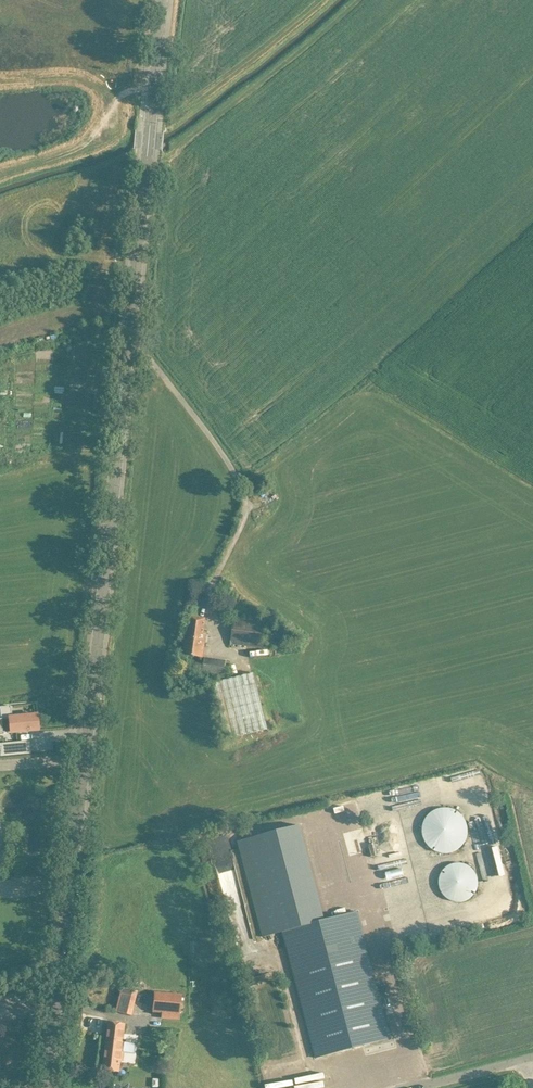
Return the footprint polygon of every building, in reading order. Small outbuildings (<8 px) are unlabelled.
[(266,621),(245,618),(242,618),(242,612),(233,611),(232,617),(234,617),(231,644),(263,648),(266,621)] [(188,615),(184,655),(203,657),(205,634),(204,634),(205,619),(188,615)] [(202,676),(220,679),(221,674),(225,675),(226,661),(205,658),(202,676)] [(254,675),(213,685),(213,687),(224,730),(226,738),(267,728),(254,675)] [(0,719),(0,733),(38,729),(37,715),(12,718),(10,706),(0,707),(0,715),(0,719)] [(0,747),(0,752),(0,756),(19,754),(18,745),(0,747)] [(444,853),(446,853),(448,853),(450,852),(452,852),(454,851),(456,850),(457,849),(459,848),(460,847),(462,845),(463,844),(464,842),(465,841),(466,839),(467,837),(467,835),(467,833),(468,831),(467,829),(467,827),(467,825),(466,823),(466,821),(465,819),(464,818),(463,816),(461,815),(460,813),(458,812),(457,811),(455,810),(453,809),(451,808),(449,808),(447,808),(445,807),(443,807),(441,808),(439,808),(437,809),(435,809),(434,810),(432,811),(430,813),(429,814),(427,815),(426,817),(425,819),(424,821),(423,823),(423,824),(422,826),(422,828),(422,830),(422,832),(422,834),(423,836),(423,838),(424,840),(425,842),(426,843),(427,845),(428,846),(430,848),(431,849),(433,850),(435,851),(436,852),(438,852),(440,853),(442,853),(444,853)] [(316,1058),(390,1038),(357,912),(325,920),(300,825),(238,841),(263,937),(283,932),(313,1047),(316,1058)] [(466,901),(468,899),(470,898),(471,897),(472,896),(473,895),(474,894),(475,893),(476,891),(476,890),(477,889),(477,887),(477,885),(478,884),(478,883),(478,881),(477,880),(477,878),(477,876),(476,875),(475,872),(474,871),(474,870),(473,869),(471,868),(470,867),(468,866),(467,865),(466,864),(464,864),(463,863),(460,863),(459,863),(457,863),(455,863),(453,863),(451,864),(449,865),(448,865),(446,867),(445,868),(443,869),(442,871),(441,872),(440,874),(440,875),(439,876),(439,877),(438,880),(438,881),(438,883),(438,885),(439,886),(439,888),(439,889),(440,891),(441,892),(442,894),(443,895),(444,897),(445,897),(446,898),(448,899),(449,900),(451,901),(453,901),(454,902),(455,902),(457,902),(458,902),(460,902),(463,902),(464,901),(466,901)] [(115,1012),(131,1016),(137,991),(121,988),(115,1012)] [(182,995),(154,992),(152,1011),(161,1013),(161,1018),(179,1020),(182,995)] [(120,1055),(123,1056),(123,1052),(128,1053),(130,1037),(123,1036),(124,1024),(108,1022),(102,1070),(118,1072),(120,1055)] [(265,1071),(268,1082),(285,1076),(281,1066),(265,1071)]
